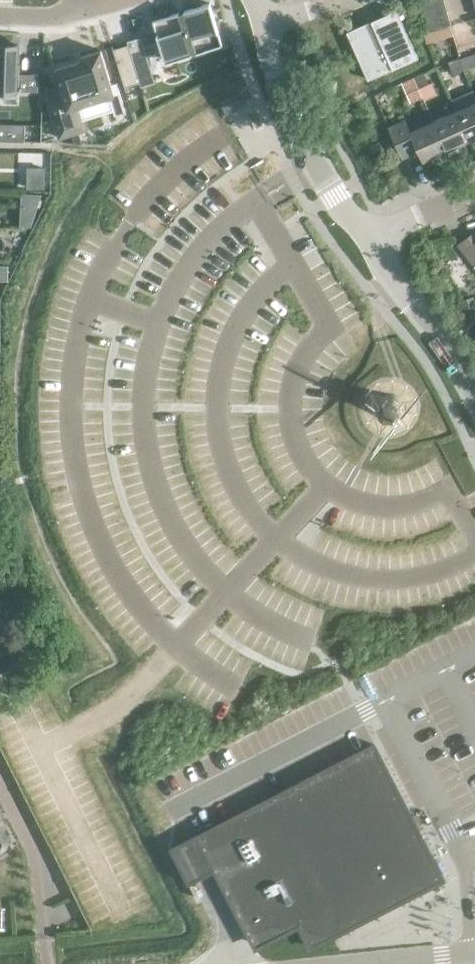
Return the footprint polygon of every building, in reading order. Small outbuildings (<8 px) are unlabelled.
[(425,19),(449,12),(445,0),(422,7),(425,19)] [(210,2),(153,20),(166,62),(223,44),(210,2)] [(370,79),(420,56),(398,9),(349,32),(370,79)] [(452,23),(449,12),(425,19),(429,30),(452,23)] [(142,36),(128,40),(129,44),(132,53),(145,48),(142,36)] [(38,91),(39,73),(19,73),(19,45),(0,44),(0,90),(38,91)] [(129,44),(114,49),(125,87),(140,82),(132,53),(129,44)] [(64,95),(48,99),(60,137),(87,129),(80,105),(109,96),(115,115),(126,112),(119,88),(113,89),(101,50),(82,56),(83,59),(55,68),(64,95)] [(461,57),(464,69),(474,66),(474,53),(461,57)] [(464,69),(461,57),(449,61),(452,73),(464,69)] [(415,77),(419,87),(429,83),(424,72),(415,77)] [(409,92),(419,87),(415,77),(404,81),(409,92)] [(457,110),(470,139),(474,136),(474,94),(473,90),(452,100),(457,110)] [(241,96),(224,106),(227,111),(228,112),(245,102),(244,102),(241,96)] [(457,110),(434,120),(447,149),(470,139),(457,110)] [(405,119),(389,127),(402,156),(418,149),(423,159),(447,149),(434,120),(410,131),(405,119)] [(25,141),(25,140),(25,124),(0,123),(0,140),(25,141)] [(460,244),(474,263),(474,233),(460,244)] [(403,413),(404,411),(404,409),(404,407),(404,405),(403,403),(402,401),(401,400),(400,398),(398,397),(396,396),(394,395),(392,394),(390,394),(388,394),(386,395),(384,395),(382,396),(381,398),(379,399),(378,401),(377,402),(376,404),(376,406),(376,409),(376,411),(377,413),(377,414),(379,416),(380,418),(382,419),(383,420),(385,421),(387,422),(389,422),(392,422),(394,421),(396,421),(397,420),(399,418),(401,417),(402,415),(403,413)] [(198,835),(173,848),(188,879),(213,866),(255,947),(299,925),(310,947),(422,889),(421,887),(442,877),(425,844),(385,769),(387,768),(375,744),(198,835)]
